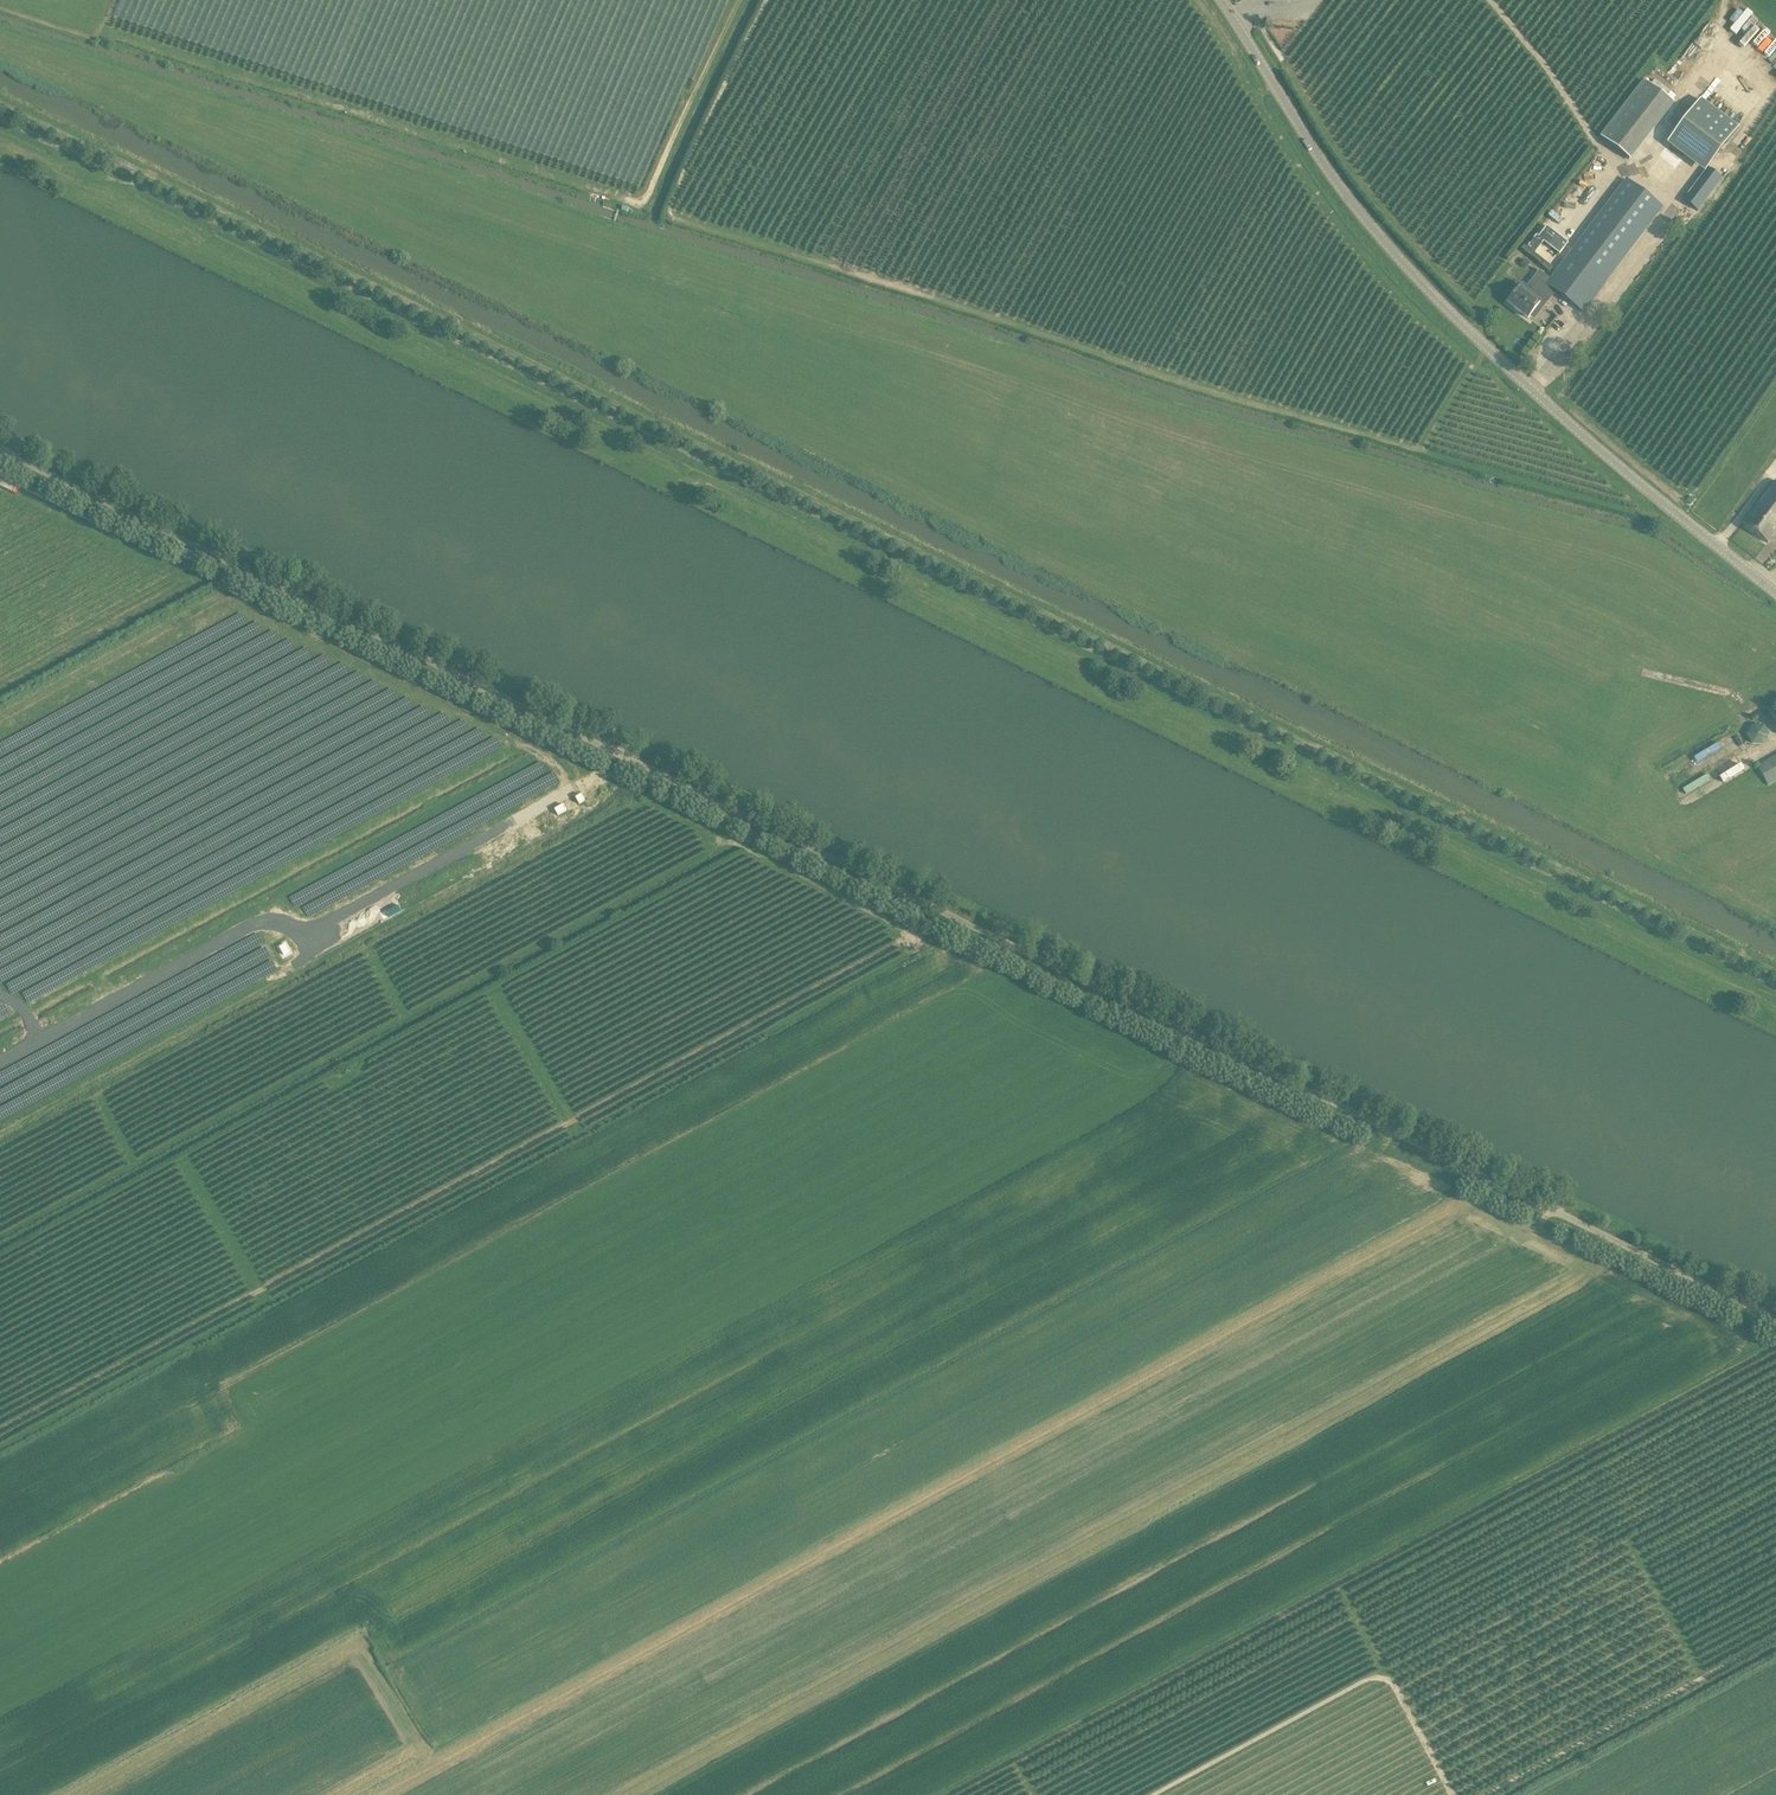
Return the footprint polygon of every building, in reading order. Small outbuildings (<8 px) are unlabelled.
[(1737,11),(1742,16),(1736,21),(1741,26),(1753,14),(1744,5),(1737,11)] [(1760,62),(1772,74),(1775,70),(1775,46),(1760,62)] [(1634,160),(1674,101),(1659,91),(1667,79),(1657,72),(1650,82),(1643,77),(1601,137),(1634,160)] [(1700,99),(1691,112),(1728,140),(1738,128),(1700,99)] [(1698,211),(1722,179),(1707,168),(1683,200),(1698,211)] [(1626,180),(1548,281),(1546,284),(1550,287),(1583,312),(1662,208),(1626,180)] [(1536,236),(1528,246),(1535,252),(1543,242),(1559,254),(1568,243),(1546,226),(1538,238),(1536,236)] [(1548,281),(1542,276),(1528,294),(1519,287),(1507,302),(1528,318),(1539,303),(1550,287),(1546,284),(1548,281)] [(1775,532),(1775,483),(1775,482),(1743,524),(1768,543),(1775,532)] [(1766,744),(1769,726),(1751,723),(1749,741),(1766,744)] [(1757,766),(1768,786),(1775,781),(1775,755),(1757,766)] [(582,794),(576,798),(579,804),(585,801),(582,794)] [(563,805),(555,809),(558,815),(566,810),(563,805)] [(285,945),(280,948),(284,955),(289,952),(285,945)]
